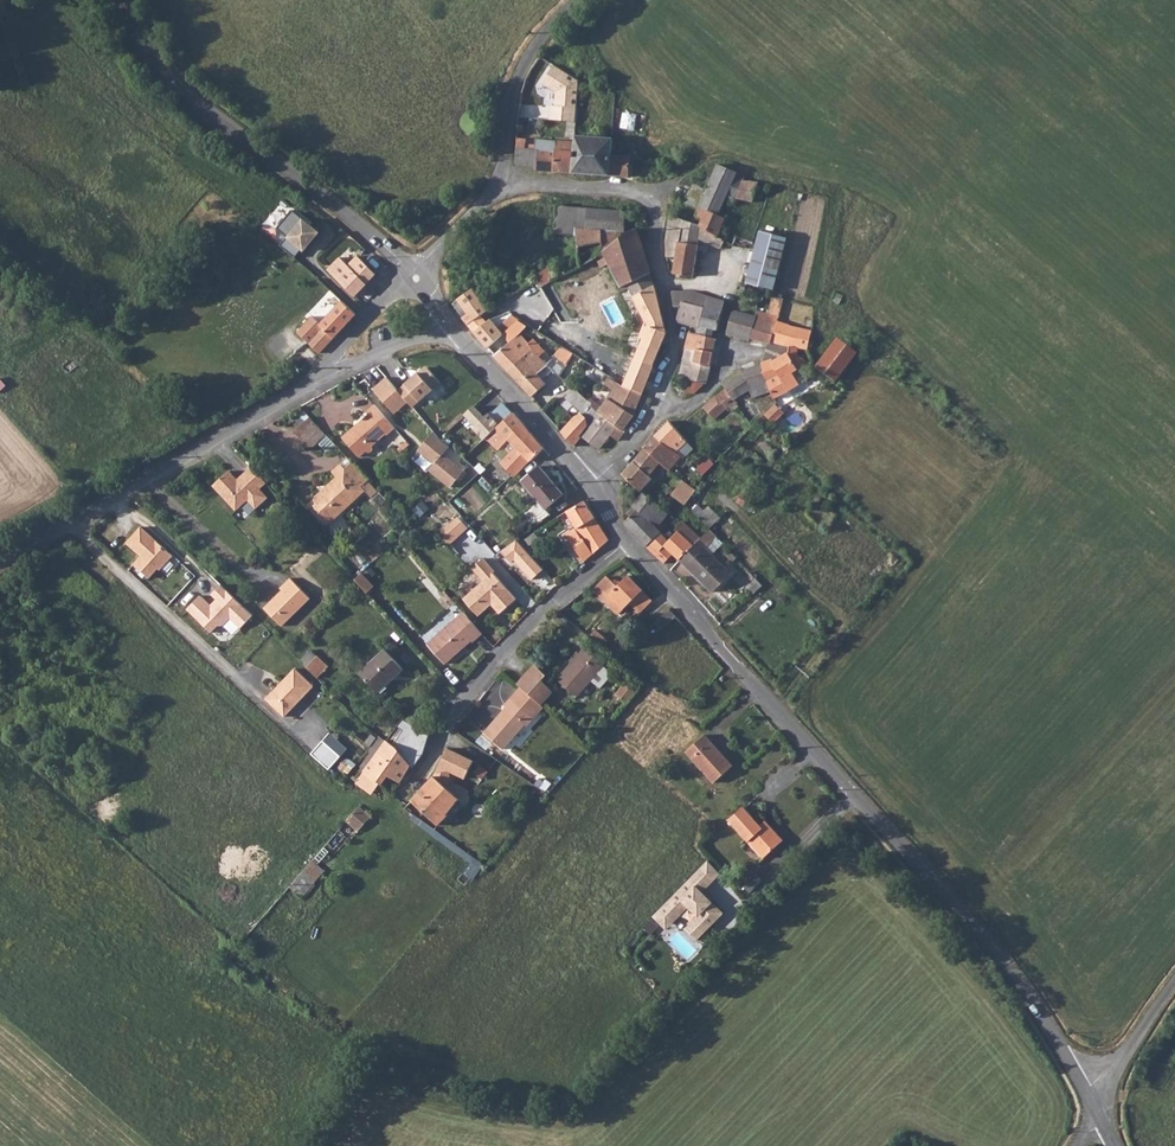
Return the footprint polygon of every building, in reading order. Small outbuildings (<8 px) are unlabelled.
[(574,123),(576,109),(578,89),(580,82),(554,66),(543,84),(556,93),(554,108),(550,108),(549,121),(574,123)] [(574,142),(572,172),(628,176),(629,165),(636,166),(637,156),(629,155),(610,154),(611,137),(574,135),(574,142)] [(556,141),(556,148),(529,147),(516,147),(515,163),(535,163),(535,169),(572,172),(574,142),(556,141)] [(705,195),(691,190),(689,189),(684,201),(699,207),(697,215),(703,217),(701,225),(718,235),(725,218),(720,216),(726,202),(729,194),(738,172),(718,164),(707,189),(705,195)] [(746,175),(738,172),(729,194),(737,197),(744,180),(746,175)] [(753,201),(760,181),(744,180),(737,197),(753,201)] [(707,189),(693,183),(691,190),(705,195),(707,189)] [(578,235),(580,266),(604,255),(599,248),(625,237),(625,231),(626,212),(557,206),(554,233),(578,235)] [(288,236),(281,245),(296,257),(304,248),(305,250),(321,232),(293,209),(278,228),(288,236)] [(646,213),(638,212),(638,224),(647,224),(647,214),(646,213)] [(698,238),(721,248),(724,239),(718,235),(701,225),(669,215),(666,231),(665,248),(665,257),(677,256),(674,273),(692,277),(698,238)] [(652,271),(637,228),(625,231),(625,237),(599,248),(604,255),(625,285),(632,281),(648,274),(652,271)] [(787,238),(761,231),(757,243),(784,251),(787,238)] [(773,289),(784,251),(757,243),(747,282),(773,289)] [(358,254),(348,264),(340,257),(329,269),(355,294),(377,271),(358,254)] [(557,276),(551,265),(535,274),(538,279),(540,283),(557,276)] [(655,286),(648,274),(632,281),(634,288),(635,293),(655,286)] [(628,290),(634,288),(632,281),(625,285),(628,290)] [(637,351),(622,389),(641,398),(666,333),(655,286),(635,293),(643,326),(633,349),(637,351)] [(741,286),(739,294),(748,296),(750,288),(741,286)] [(467,324),(482,312),(486,308),(484,307),(483,305),(485,302),(473,288),(458,300),(469,312),(462,318),(467,324)] [(676,321),(690,324),(700,326),(705,308),(708,296),(698,292),(684,290),(671,290),(673,307),(679,306),(676,321)] [(835,292),(831,300),(839,304),(842,295),(835,292)] [(708,296),(705,308),(722,312),(725,300),(708,296)] [(313,317),(297,334),(320,353),(357,312),(343,300),(321,325),(313,317)] [(486,308),(482,312),(492,323),(496,320),(486,308)] [(700,326),(699,333),(701,333),(711,336),(712,330),(717,331),(722,312),(705,308),(700,326)] [(749,339),(750,335),(755,315),(737,310),(733,311),(730,314),(729,315),(725,333),(749,339)] [(750,335),(788,345),(797,347),(807,348),(810,338),(813,330),(778,321),(780,316),(767,313),(756,310),(755,315),(750,335)] [(492,323),(482,312),(467,324),(488,347),(502,334),(498,330),(492,323)] [(690,324),(689,330),(699,333),(700,326),(690,324)] [(697,350),(701,333),(699,333),(689,330),(685,347),(697,350)] [(716,337),(711,336),(701,333),(697,350),(695,358),(695,361),(710,365),(716,337)] [(546,365),(553,360),(534,338),(527,343),(520,334),(495,355),(507,369),(532,348),(546,365)] [(815,364),(834,379),(856,351),(841,340),(836,336),(815,364)] [(797,347),(788,345),(787,353),(772,360),(769,358),(760,362),(769,388),(770,389),(773,398),(787,392),(788,389),(798,384),(792,371),(796,369),(798,373),(807,361),(795,354),(797,347)] [(685,347),(683,356),(695,358),(697,350),(685,347)] [(552,371),(558,378),(564,367),(555,358),(553,360),(546,365),(532,348),(507,369),(531,397),(544,385),(540,381),(552,371)] [(681,362),(694,365),(695,361),(695,358),(683,356),(681,362)] [(705,383),(710,365),(695,361),(694,365),(681,362),(679,373),(682,375),(698,381),(705,383)] [(749,389),(751,396),(770,389),(769,388),(760,362),(755,363),(762,385),(749,389)] [(762,385),(755,363),(741,368),(743,372),(749,389),(762,385)] [(419,374),(418,373),(398,390),(410,404),(413,407),(440,382),(426,367),(419,374)] [(734,399),(749,389),(743,372),(723,384),(725,387),(734,399)] [(682,375),(678,387),(693,392),(698,381),(682,375)] [(410,404),(398,390),(388,378),(373,390),(394,415),(410,404)] [(601,395),(607,399),(603,403),(597,413),(604,418),(614,426),(608,434),(617,440),(625,429),(634,414),(641,398),(622,389),(611,382),(601,395)] [(735,404),(736,401),(734,399),(725,387),(716,393),(727,407),(730,408),(733,406),(735,404)] [(563,397),(580,413),(585,417),(592,409),(584,401),(571,389),(563,397)] [(716,393),(712,396),(723,410),(727,407),(716,393)] [(702,405),(713,419),(723,410),(712,396),(702,405)] [(484,438),(486,435),(513,409),(502,400),(488,413),(487,412),(483,416),(474,407),(465,415),(475,424),(472,426),(484,438)] [(766,414),(778,424),(789,410),(776,401),(766,414)] [(365,451),(367,453),(369,453),(371,452),(372,452),(373,451),(373,449),(372,447),(384,435),(387,435),(396,427),(374,403),(365,411),(367,414),(340,437),(358,457),(365,451)] [(513,409),(486,435),(496,445),(510,433),(523,421),(513,409)] [(597,413),(592,409),(585,417),(580,413),(575,415),(571,419),(559,432),(571,447),(579,437),(588,426),(595,428),(604,418),(597,413)] [(559,432),(571,419),(567,415),(555,428),(559,432)] [(313,450),(319,445),(328,436),(310,418),(295,431),(313,450)] [(614,426),(604,418),(595,428),(588,426),(579,437),(597,449),(608,434),(614,426)] [(680,456),(682,458),(694,445),(674,426),(667,420),(654,434),(680,456)] [(523,421),(510,433),(521,448),(530,458),(532,460),(545,447),(523,421)] [(434,431),(419,449),(436,463),(431,470),(452,487),(465,469),(445,453),(450,445),(441,438),(434,431)] [(658,462),(667,469),(680,456),(654,434),(641,447),(643,448),(658,462)] [(328,436),(319,445),(326,452),(335,444),(328,436)] [(513,474),(530,458),(521,448),(504,463),(513,474)] [(651,478),(647,474),(658,462),(643,448),(620,473),(639,491),(640,490),(651,478)] [(706,456),(694,468),(703,475),(713,464),(706,456)] [(376,486),(352,460),(346,467),(354,476),(370,492),(376,486)] [(366,489),(354,476),(346,467),(342,463),(333,471),(337,476),(315,497),(314,500),(315,503),(317,505),(315,507),(330,522),(366,489)] [(251,464),(241,474),(250,479),(259,472),(251,464)] [(546,507),(564,491),(540,464),(522,478),(541,501),(533,507),(542,518),(550,512),(546,507)] [(250,479),(241,474),(239,476),(231,469),(213,484),(236,510),(247,500),(256,511),(268,499),(260,488),(268,482),(259,472),(250,479)] [(678,489),(673,496),(684,504),(693,492),(689,489),(685,494),(678,489)] [(654,525),(658,521),(667,512),(664,510),(660,507),(656,503),(642,491),(637,497),(632,504),(635,507),(632,511),(622,520),(622,523),(644,547),(659,531),(658,530),(654,525)] [(583,498),(567,508),(577,525),(566,532),(584,560),(608,538),(583,498)] [(444,534),(454,544),(470,529),(460,518),(444,534)] [(679,559),(700,538),(682,520),(665,537),(668,540),(665,544),(679,559)] [(658,521),(654,525),(658,530),(662,526),(658,521)] [(140,525),(124,542),(138,555),(132,562),(148,577),(156,567),(159,569),(172,555),(140,525)] [(705,546),(709,542),(715,536),(708,529),(700,538),(679,559),(711,591),(730,572),(711,553),(705,546)] [(545,567),(556,557),(532,531),(516,542),(523,550),(527,548),(545,567)] [(644,547),(654,557),(665,544),(668,540),(665,537),(659,531),(644,547)] [(711,553),(716,549),(709,542),(705,546),(711,553)] [(725,556),(730,561),(735,557),(729,551),(725,556)] [(469,602),(471,604),(481,615),(493,603),(503,612),(517,598),(494,572),(496,570),(487,559),(475,569),(485,580),(470,595),(468,599),(469,602)] [(512,565),(527,582),(533,576),(518,560),(512,565)] [(741,575),(748,583),(753,577),(747,570),(741,575)] [(369,592),(377,585),(364,571),(356,578),(369,592)] [(284,587),(265,605),(283,624),(312,596),(292,575),(282,585),(284,587)] [(609,576),(596,588),(618,612),(630,601),(639,610),(652,598),(643,588),(631,575),(622,582),(617,578),(614,581),(609,576)] [(753,577),(748,583),(745,586),(752,593),(761,585),(753,577)] [(200,592),(187,607),(211,631),(218,624),(223,624),(230,617),(240,626),(252,614),(221,581),(211,592),(216,596),(210,602),(200,592)] [(669,607),(651,623),(658,629),(675,614),(669,607)] [(472,638),(475,640),(484,632),(465,611),(431,643),(447,661),(472,638)] [(597,628),(591,635),(612,651),(617,644),(597,628)] [(588,645),(560,676),(580,693),(606,662),(588,645)] [(388,647),(362,672),(380,691),(406,667),(388,647)] [(319,676),(330,664),(314,649),(303,660),(319,676)] [(613,656),(616,658),(621,653),(618,649),(613,656)] [(624,664),(628,658),(621,653),(616,658),(624,664)] [(549,670),(538,661),(521,682),(522,684),(542,703),(555,688),(545,675),(549,670)] [(294,669),(266,699),(285,717),(313,687),(294,669)] [(630,700),(642,687),(631,677),(620,691),(630,700)] [(509,704),(486,729),(505,746),(528,721),(530,722),(536,716),(545,705),(542,703),(522,684),(513,695),(507,702),(509,704)] [(398,741),(404,727),(398,725),(392,739),(398,741)] [(705,734),(686,750),(713,782),(732,765),(705,734)] [(357,785),(373,796),(383,783),(392,773),(401,779),(410,766),(413,769),(423,755),(411,746),(399,746),(389,738),(357,785)] [(324,741),(311,755),(329,772),(341,757),(324,741)] [(462,796),(464,795),(457,788),(451,784),(455,778),(452,767),(466,773),(476,756),(469,752),(471,748),(460,741),(460,742),(458,744),(455,745),(452,744),(437,771),(413,795),(417,798),(413,803),(421,809),(426,806),(442,819),(450,811),(462,796)] [(492,767),(483,761),(478,768),(487,774),(492,767)] [(457,788),(461,783),(455,778),(451,784),(457,788)] [(454,815),(466,800),(462,796),(450,811),(454,815)] [(357,806),(344,822),(357,833),(370,817),(357,806)] [(745,807),(730,819),(766,857),(785,838),(767,820),(762,825),(745,807)] [(710,856),(647,921),(662,935),(684,912),(694,922),(688,928),(698,938),(724,911),(703,890),(721,870),(710,856)] [(473,879),(484,864),(475,857),(464,872),(473,879)] [(312,861),(291,888),(304,898),(325,871),(312,861)] [(745,886),(755,895),(764,884),(755,875),(745,886)]
